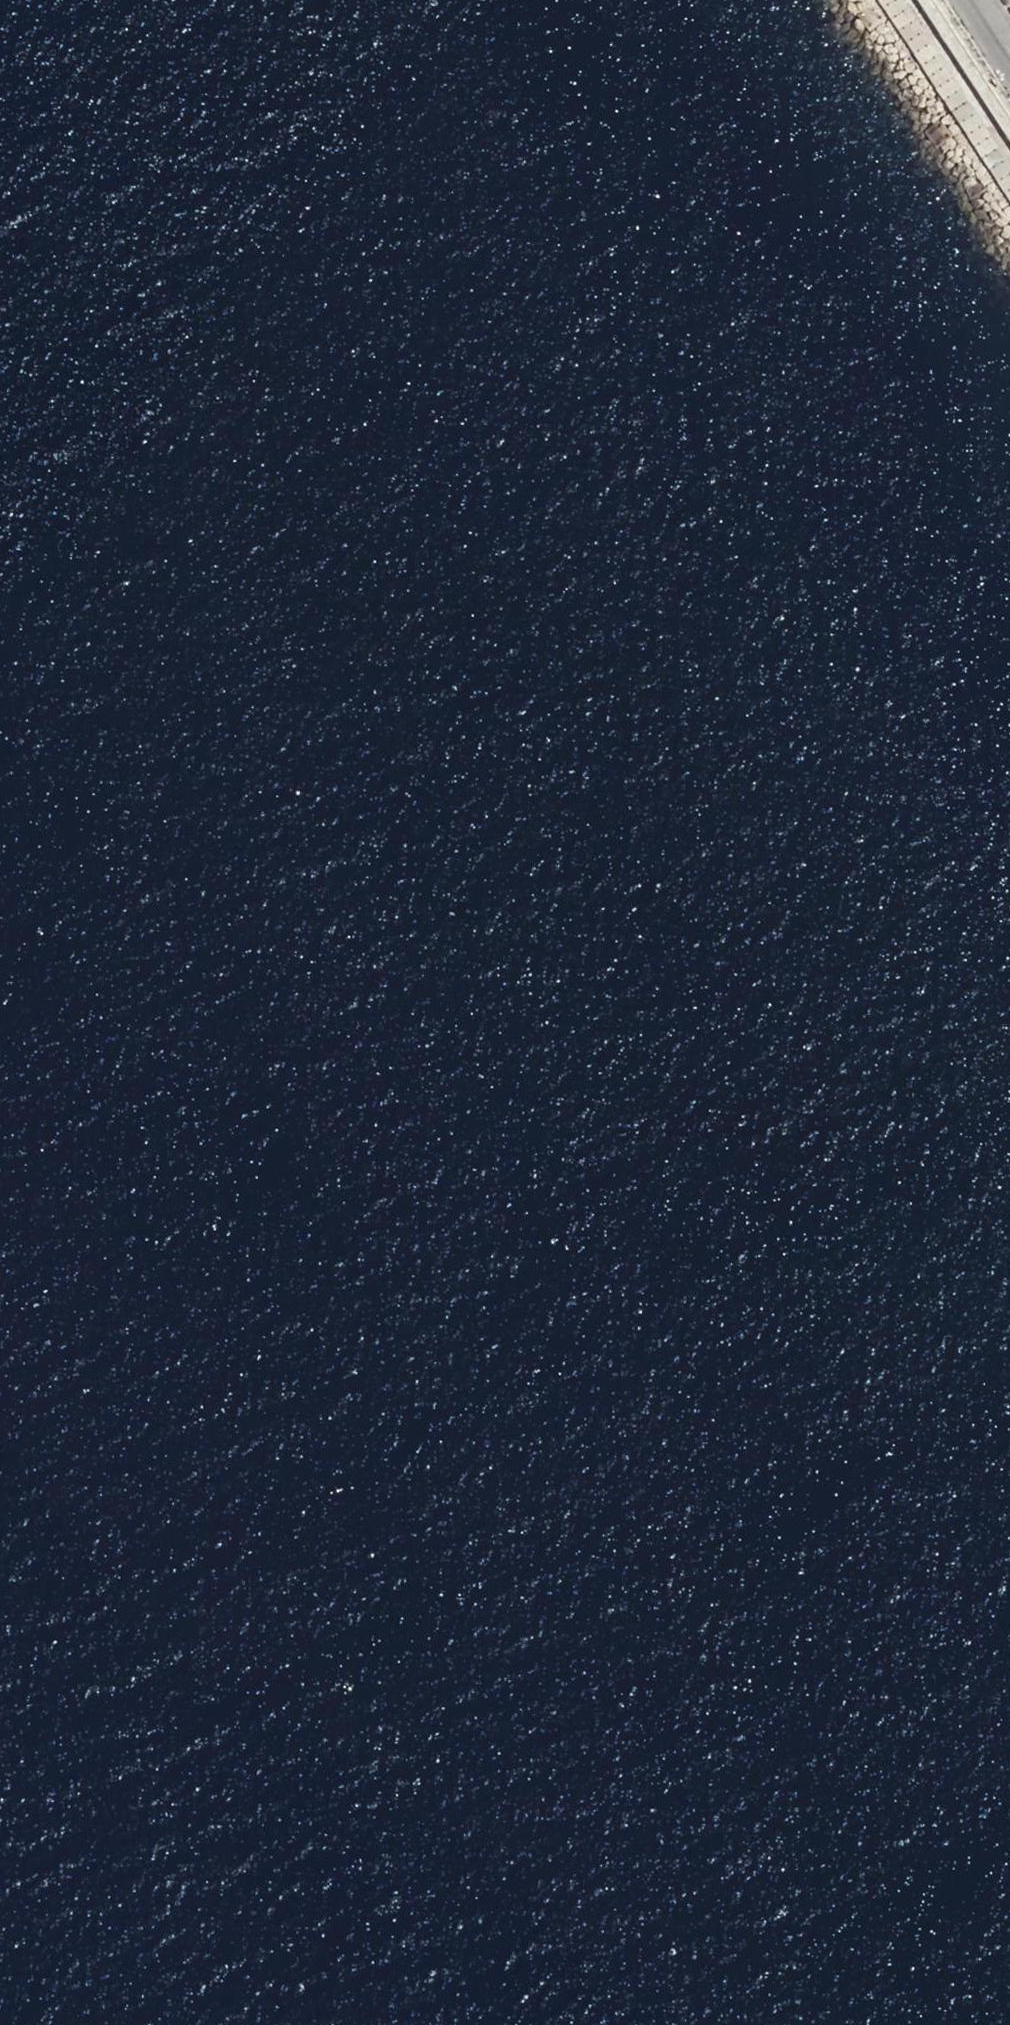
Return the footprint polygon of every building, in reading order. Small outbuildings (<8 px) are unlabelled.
[(1009,145),(1009,118),(933,0),(915,0),(1009,145)]
